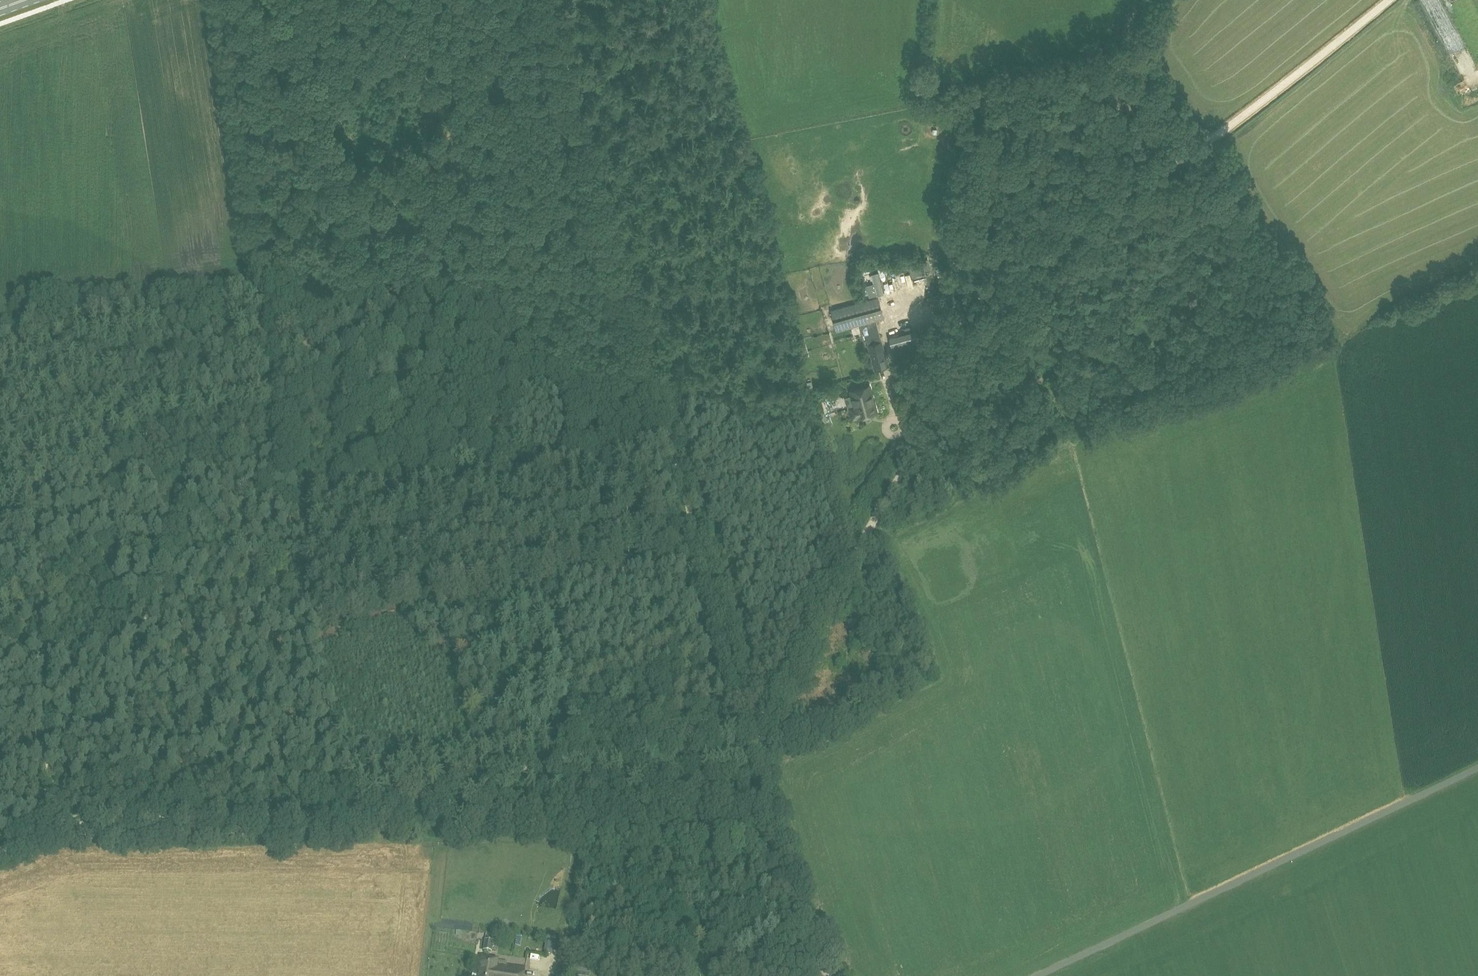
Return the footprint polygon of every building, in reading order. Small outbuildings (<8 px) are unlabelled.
[(921,260),(924,271),(931,269),(928,258),(921,260)] [(871,274),(877,295),(884,293),(878,272),(871,274)] [(929,285),(929,272),(916,273),(917,285),(929,285)] [(233,293),(246,294),(246,285),(233,284),(233,293)] [(884,318),(878,297),(831,310),(837,331),(884,318)] [(862,325),(860,326),(863,341),(867,340),(868,345),(881,342),(881,338),(876,322),(868,324),(862,325)] [(932,341),(929,328),(890,338),(893,352),(932,341)] [(881,342),(868,345),(875,369),(887,365),(881,342)] [(850,391),(855,407),(851,408),(853,418),(876,412),(869,386),(850,391)] [(489,935),(487,940),(485,940),(484,950),(492,951),(493,941),(495,941),(496,937),(489,935)] [(525,968),(506,965),(507,962),(497,960),(482,958),(479,975),(524,975),(525,968)]
